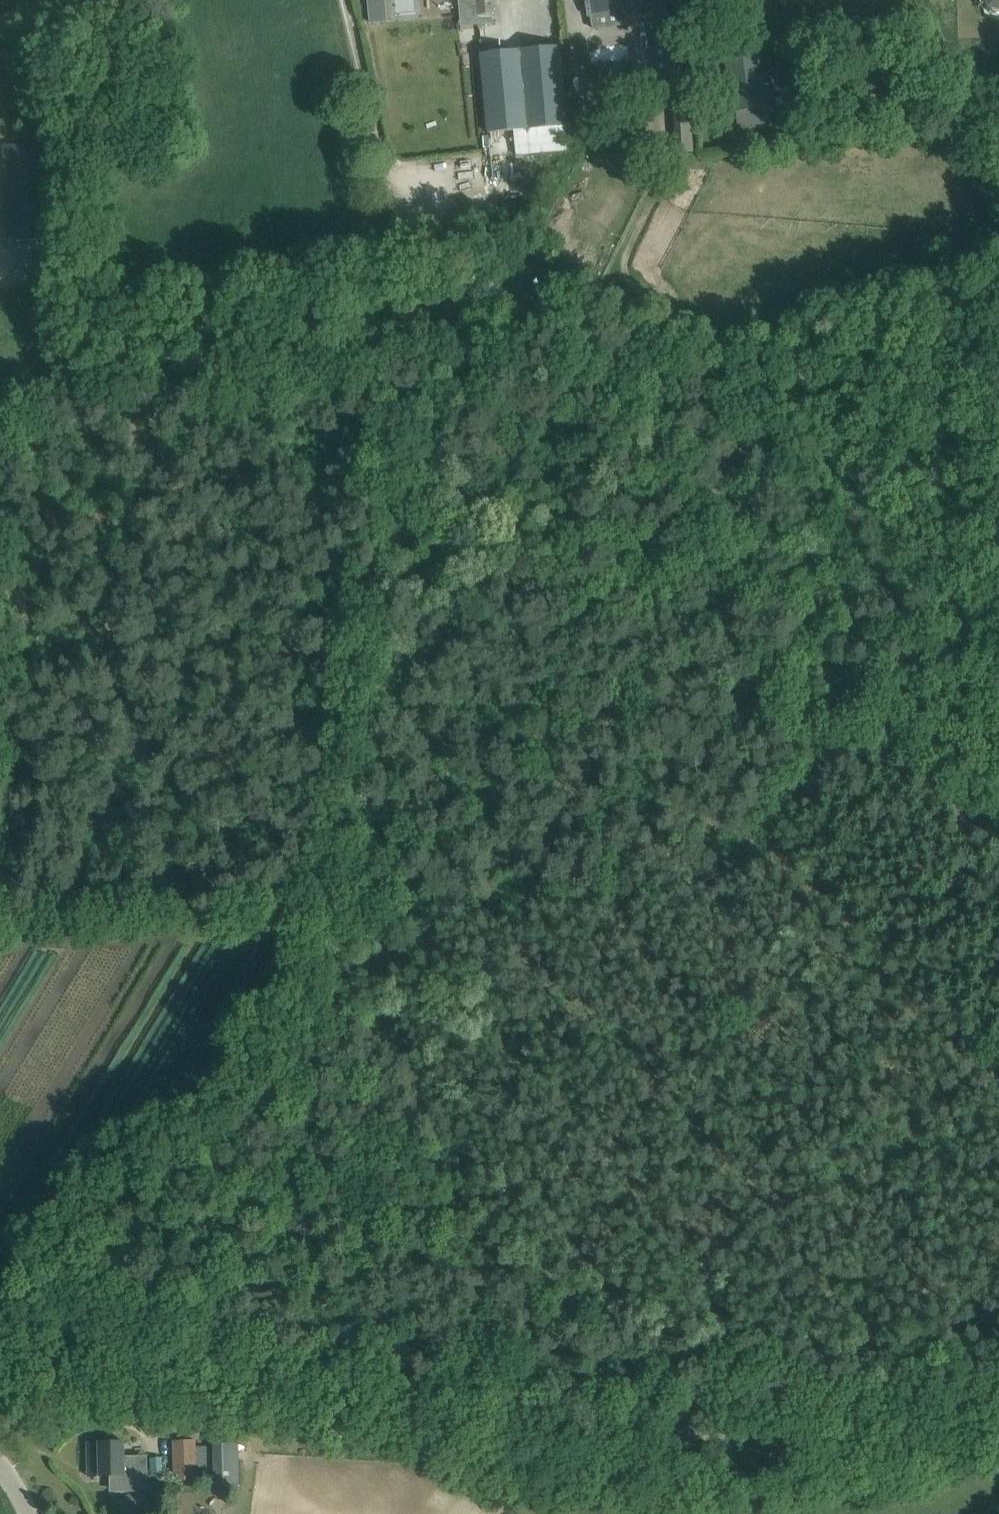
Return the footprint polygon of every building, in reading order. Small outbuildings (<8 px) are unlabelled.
[(480,15),(495,14),(494,0),(478,0),(480,15)] [(591,15),(594,30),(626,25),(625,20),(645,17),(643,0),(586,0),(589,16),(591,15)] [(986,2),(987,5),(988,6),(989,8),(990,9),(992,11),(993,12),(995,13),(997,14),(998,14),(998,0),(986,0),(986,2)] [(659,87),(681,86),(679,27),(658,28),(659,87)] [(489,133),(514,131),(517,156),(567,151),(565,126),(568,126),(560,47),(561,47),(561,45),(481,53),(489,133)] [(733,112),(769,106),(760,52),(723,58),(733,112)] [(7,241),(55,239),(51,143),(3,145),(7,241)] [(696,153),(695,153),(680,153),(681,169),(704,168),(704,161),(696,160),(696,153)] [(198,1446),(198,1438),(174,1438),(175,1479),(212,1478),(211,1445),(198,1446)] [(113,1489),(148,1488),(148,1457),(124,1457),(124,1441),(88,1442),(88,1462),(93,1462),(93,1475),(112,1475),(113,1489)] [(214,1442),(214,1445),(214,1478),(214,1486),(241,1485),(239,1441),(214,1442)]
